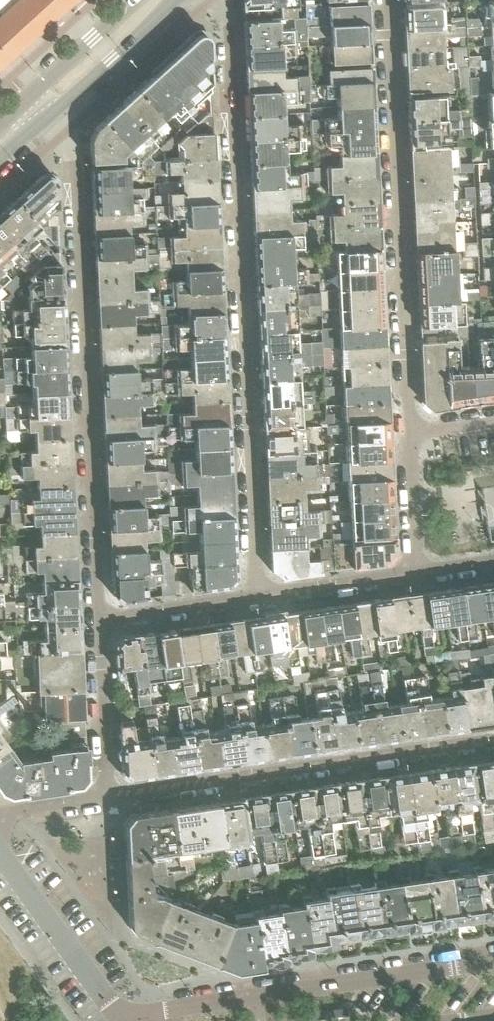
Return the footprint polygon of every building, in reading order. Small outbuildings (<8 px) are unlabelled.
[(76,0),(18,0),(1,16),(0,15),(0,69),(76,0)] [(283,0),(243,0),(242,0),(243,20),(282,18),(284,18),(283,0)] [(284,18),(298,17),(297,6),(297,0),(283,0),(284,18)] [(493,24),(493,2),(489,2),(490,15),(475,16),(474,0),(473,0),(465,1),(466,17),(466,26),(493,24)] [(305,27),(368,25),(367,4),(329,5),(329,15),(328,15),(314,16),(313,4),(305,4),(306,17),(303,17),(304,28),(304,27),(305,27)] [(403,7),(404,28),(453,26),(452,22),(442,23),(441,5),(438,5),(403,7)] [(466,17),(452,18),(452,22),(453,26),(466,26),(466,17)] [(245,43),(306,41),(305,27),(304,27),(304,28),(283,28),(282,18),(243,20),(245,43)] [(466,26),(467,36),(483,35),(491,35),(491,45),(493,45),(493,24),(466,26)] [(369,44),(368,25),(305,27),(306,41),(308,41),(307,37),(330,35),(331,46),(369,44)] [(404,28),(405,49),(442,48),(441,37),(460,37),(460,47),(468,46),(467,36),(466,26),(453,26),(404,28)] [(190,115),(211,96),(207,38),(204,35),(199,35),(195,37),(151,77),(186,116),(188,114),(190,115)] [(308,41),(306,41),(245,43),(246,69),(281,66),(281,55),(295,54),(295,46),(307,46),(308,45),(308,41)] [(307,46),(308,65),(316,64),(315,44),(308,45),(307,46)] [(370,62),(369,44),(331,46),(332,64),(370,62)] [(491,45),(492,59),(480,60),(480,55),(469,56),(468,67),(480,66),(493,65),(493,45),(491,45)] [(442,62),(442,48),(405,49),(406,70),(450,68),(458,67),(468,67),(469,56),(468,46),(460,47),(452,47),(453,62),(442,62)] [(309,75),(309,86),(318,86),(318,83),(315,84),(315,70),(317,70),(316,64),(308,65),(309,75)] [(480,66),(483,66),(483,70),(492,70),(493,88),(493,65),(480,66)] [(309,86),(309,75),(282,77),(281,66),(246,69),(247,93),(309,90),(309,86)] [(469,80),(468,67),(458,67),(458,70),(459,89),(463,89),(464,95),(465,96),(470,95),(469,80)] [(451,90),(450,68),(406,70),(408,97),(421,97),(421,92),(444,90),(451,90)] [(323,85),(371,84),(370,69),(323,71),(323,85)] [(180,122),(186,116),(151,77),(135,92),(160,119),(162,117),(167,124),(175,117),(180,122)] [(478,79),(469,80),(470,95),(479,94),(478,79)] [(372,105),(371,84),(323,85),(318,86),(309,86),(309,90),(310,98),(336,96),(337,107),(372,105)] [(248,116),(284,114),(283,103),(309,102),(310,102),(310,98),(309,90),(247,93),(248,116)] [(117,108),(164,160),(165,160),(165,152),(157,143),(165,136),(154,124),(160,119),(135,92),(117,108)] [(470,95),(465,96),(465,109),(445,109),(445,104),(448,103),(447,95),(421,97),(408,97),(409,120),(471,117),(470,95)] [(214,164),(211,96),(190,115),(197,123),(177,142),(182,159),(165,161),(165,165),(214,164)] [(373,129),(372,105),(337,107),(337,118),(323,119),(323,120),(311,121),(311,131),(373,129)] [(153,160),(164,160),(117,108),(101,123),(141,166),(153,166),(153,160)] [(248,116),(249,139),(304,136),(304,124),(285,124),(284,114),(248,116)] [(409,120),(410,149),(423,148),(423,143),(456,141),(456,134),(448,134),(446,133),(445,128),(460,127),(460,128),(472,128),(471,120),(471,117),(409,120)] [(489,118),(489,120),(488,120),(488,126),(483,126),(484,146),(493,146),(493,118),(489,118)] [(141,166),(101,123),(94,129),(90,140),(91,173),(141,170),(141,166)] [(180,138),(186,133),(181,128),(176,133),(175,134),(180,138)] [(375,152),(373,129),(311,131),(312,136),(311,136),(312,145),(338,144),(339,154),(375,152)] [(180,138),(175,134),(166,142),(171,146),(180,138)] [(249,139),(251,163),(287,161),(286,151),(304,149),(304,146),(312,146),(312,145),(311,136),(304,136),(249,139)] [(410,149),(412,180),(425,179),(425,176),(431,175),(431,171),(449,170),(449,169),(460,172),(473,171),(473,163),(460,163),(459,155),(449,155),(449,147),(423,148),(410,149)] [(481,160),(481,147),(472,147),(472,160),(481,160)] [(376,176),(375,152),(339,154),(340,165),(324,166),(325,179),(376,176)] [(252,187),(306,184),(306,171),(299,172),(287,172),(287,161),(251,163),(252,187)] [(215,184),(214,164),(165,165),(165,173),(181,172),(181,186),(215,184)] [(91,173),(92,194),(128,192),(128,180),(142,179),(141,170),(91,173)] [(450,186),(449,170),(431,171),(431,175),(425,176),(425,179),(412,180),(413,201),(458,198),(458,186),(450,186)] [(14,202),(34,222),(42,214),(46,218),(57,208),(56,182),(54,177),(51,175),(46,174),(42,176),(14,202)] [(377,200),(376,176),(325,179),(325,180),(314,180),(314,184),(315,187),(323,187),(323,193),(337,192),(337,202),(377,200)] [(217,206),(215,184),(181,186),(182,192),(166,192),(166,195),(154,195),(154,205),(155,210),(155,211),(217,206)] [(253,211),(289,210),(288,199),(303,198),(303,193),(315,192),(315,187),(314,184),(306,184),(252,187),(253,211)] [(465,197),(475,197),(474,186),(465,187),(465,197)] [(129,199),(128,192),(92,194),(94,216),(144,214),(144,210),(155,210),(154,205),(142,206),(141,198),(129,199)] [(413,201),(415,231),(428,231),(428,227),(433,227),(433,221),(451,220),(451,210),(460,210),(460,207),(475,206),(475,197),(465,197),(458,198),(413,201)] [(378,224),(377,200),(337,202),(338,213),(316,214),(317,228),(378,224)] [(35,251),(38,253),(44,247),(33,235),(40,229),(38,227),(34,222),(14,202),(0,214),(0,219),(32,254),(35,251)] [(218,228),(217,206),(155,211),(156,218),(161,218),(183,216),(183,229),(218,228)] [(253,211),(254,235),(317,233),(317,228),(316,214),(313,215),(313,219),(309,219),(308,223),(304,223),(303,220),(290,220),(289,210),(253,211)] [(489,224),(489,212),(480,213),(481,225),(489,224)] [(94,216),(95,239),(129,237),(128,228),(141,227),(141,222),(144,222),(144,214),(94,216)] [(0,219),(0,251),(7,258),(15,251),(34,272),(40,266),(30,256),(32,254),(0,219)] [(416,252),(453,251),(452,225),(451,220),(433,221),(433,227),(428,227),(428,231),(415,231),(416,252)] [(379,248),(378,224),(317,228),(317,233),(317,236),(329,235),(329,241),(343,240),(343,249),(379,248)] [(38,227),(40,229),(40,228),(56,244),(59,244),(58,225),(38,227)] [(219,250),(218,228),(183,229),(184,235),(156,237),(157,248),(157,253),(219,250)] [(254,235),(256,260),(292,257),(291,247),(317,246),(317,240),(317,236),(317,233),(254,235)] [(95,239),(96,261),(158,258),(157,253),(157,248),(146,248),(146,243),(129,244),(129,237),(95,239)] [(490,255),(489,238),(482,238),(482,256),(490,255)] [(28,298),(62,298),(60,264),(59,251),(55,252),(52,254),(46,248),(39,254),(38,253),(35,251),(32,254),(30,256),(40,266),(34,272),(27,278),(31,283),(28,286),(28,298)] [(336,251),(337,270),(380,268),(380,256),(379,248),(343,249),(343,250),(336,251)] [(478,256),(478,249),(463,249),(463,257),(478,256)] [(220,268),(219,250),(157,253),(158,258),(158,263),(158,267),(170,267),(170,261),(185,260),(185,270),(220,268)] [(454,271),(453,251),(416,252),(417,283),(430,282),(430,278),(436,277),(436,272),(454,271)] [(306,280),(318,280),(318,273),(306,273),(306,268),(293,268),(292,257),(256,260),(257,283),(293,283),(306,282),(306,280)] [(97,280),(131,279),(131,269),(147,268),(147,263),(158,263),(158,258),(96,261),(97,280)] [(1,286),(10,278),(0,267),(0,285),(1,286)] [(493,280),(492,267),(483,268),(484,280),(493,280)] [(221,291),(220,268),(185,270),(186,280),(171,280),(171,285),(165,286),(159,286),(158,292),(158,293),(158,294),(221,291)] [(381,287),(380,268),(337,270),(338,289),(381,287)] [(418,303),(456,301),(454,273),(454,271),(436,272),(436,277),(430,278),(430,282),(417,283),(418,303)] [(97,280),(98,304),(159,301),(159,299),(154,300),(153,297),(148,297),(148,294),(148,288),(132,289),(131,279),(97,280)] [(257,283),(258,308),(320,305),(319,292),(307,293),(297,293),(294,290),(293,283),(257,283)] [(487,296),(486,285),(479,286),(480,296),(487,296)] [(382,306),(381,287),(338,289),(339,309),(382,306)] [(17,299),(16,289),(9,294),(3,299),(17,299)] [(158,294),(159,299),(159,301),(160,313),(160,316),(166,315),(166,308),(172,308),(173,305),(187,305),(188,315),(222,313),(222,299),(221,291),(158,294)] [(63,321),(62,298),(28,298),(24,299),(25,310),(13,311),(13,323),(63,321)] [(98,304),(99,326),(133,324),(132,314),(160,313),(159,301),(98,304)] [(418,303),(419,324),(463,322),(462,301),(456,301),(418,303)] [(258,308),(259,331),(295,329),(295,322),(298,318),(309,318),(308,316),(320,315),(320,310),(320,305),(258,308)] [(383,326),(382,306),(339,309),(340,328),(383,326)] [(224,334),(222,313),(188,315),(188,325),(167,327),(167,337),(224,334)] [(492,401),(487,317),(487,322),(476,322),(477,331),(479,365),(468,366),(470,404),(492,401)] [(64,344),(63,321),(13,323),(13,336),(30,335),(30,346),(64,344)] [(432,410),(449,408),(446,362),(458,361),(456,338),(467,338),(466,322),(463,322),(419,324),(423,403),(432,410)] [(150,347),(162,346),(161,337),(161,333),(133,334),(133,324),(99,326),(100,349),(150,347)] [(384,345),(383,326),(340,328),(341,346),(384,345)] [(322,347),(321,342),(309,342),(299,343),(296,340),(295,329),(259,331),(261,357),(310,355),(310,353),(322,353),(322,347)] [(321,342),(322,347),(330,347),(333,347),(332,337),(328,337),(328,329),(322,329),(321,329),(321,342)] [(225,356),(224,334),(167,337),(161,337),(162,346),(163,350),(168,349),(168,350),(190,348),(190,358),(225,356)] [(65,367),(64,344),(30,346),(31,356),(27,356),(12,357),(2,358),(3,371),(65,367)] [(385,363),(384,345),(341,346),(342,365),(385,363)] [(101,371),(136,369),(135,359),(151,358),(150,347),(100,349),(101,371)] [(331,367),(330,347),(322,347),(322,353),(323,353),(323,366),(331,367)] [(262,381),(298,378),(297,370),(300,366),(311,366),(310,355),(261,357),(262,381)] [(226,379),(225,356),(190,358),(191,368),(185,368),(169,369),(163,370),(163,378),(164,382),(226,379)] [(470,404),(468,366),(458,367),(458,361),(446,362),(449,408),(470,404)] [(386,382),(385,363),(342,365),(342,385),(386,382)] [(66,391),(65,367),(3,371),(4,383),(32,382),(33,393),(66,391)] [(164,382),(163,378),(147,379),(147,378),(136,379),(136,369),(101,371),(103,393),(164,389),(164,382)] [(262,381),(263,406),(313,403),(312,391),(302,392),(298,388),(298,378),(262,381)] [(227,401),(226,379),(164,382),(164,389),(165,394),(186,393),(187,403),(192,403),(227,401)] [(387,401),(386,382),(342,385),(343,403),(387,401)] [(104,416),(138,415),(138,405),(149,404),(149,403),(165,402),(165,394),(164,389),(103,393),(104,416)] [(68,415),(66,391),(33,393),(33,402),(14,403),(14,405),(5,405),(5,416),(5,418),(68,415)] [(228,423),(227,401),(192,403),(192,412),(167,413),(167,426),(228,423)] [(388,421),(387,401),(343,403),(344,424),(388,421)] [(264,429),(300,426),(300,419),(304,414),(314,413),(313,403),(263,406),(264,429)] [(333,413),(325,414),(326,425),(334,424),(333,413)] [(69,438),(68,415),(5,418),(5,431),(18,430),(35,430),(35,439),(69,438)] [(104,416),(105,440),(167,436),(166,423),(150,425),(139,425),(138,415),(104,416)] [(389,441),(388,421),(344,424),(334,424),(326,425),(326,434),(345,433),(345,443),(389,441)] [(229,448),(228,423),(167,426),(168,438),(172,438),(179,438),(179,439),(194,438),(194,449),(229,448)] [(265,455),(316,451),(298,451),(297,438),(308,437),(307,426),(300,426),(264,429),(265,455)] [(105,440),(106,461),(141,460),(141,448),(151,448),(151,444),(167,443),(167,436),(105,440)] [(70,462),(69,438),(35,439),(35,450),(20,452),(20,455),(8,456),(8,465),(70,462)] [(390,460),(389,441),(345,443),(329,443),(330,462),(346,461),(346,463),(390,460)] [(231,471),(229,448),(194,449),(195,460),(180,461),(168,462),(168,472),(168,474),(231,471)] [(265,455),(267,478),(329,475),(328,463),(317,463),(316,451),(265,455)] [(168,474),(168,472),(153,473),(153,472),(142,473),(141,460),(106,461),(107,486),(167,481),(167,479),(168,474)] [(391,479),(390,460),(346,463),(347,481),(391,479)] [(71,486),(70,462),(8,465),(9,474),(21,473),(21,477),(37,476),(38,488),(71,486)] [(232,493),(231,471),(168,474),(167,479),(167,481),(167,482),(169,482),(169,484),(182,483),(182,484),(196,484),(196,485),(197,495),(232,493)] [(268,501),(303,499),(303,489),(317,488),(317,483),(329,483),(329,481),(329,475),(267,478),(268,501)] [(392,497),(391,479),(347,481),(348,500),(392,497)] [(108,507),(149,505),(148,494),(170,493),(169,484),(169,482),(167,482),(167,481),(107,486),(108,507)] [(72,510),(71,486),(38,488),(38,498),(30,498),(31,511),(72,510)] [(233,516),(232,493),(197,495),(197,505),(183,506),(169,506),(169,514),(170,520),(233,516)] [(393,516),(392,497),(348,500),(350,519),(393,516)] [(10,503),(11,512),(22,511),(22,499),(10,499),(10,503)] [(268,501),(269,525),(331,522),(330,510),(304,511),(303,499),(268,501)] [(170,520),(169,514),(150,515),(149,505),(108,507),(109,530),(171,526),(170,520)] [(74,533),(72,510),(31,511),(22,511),(11,512),(11,523),(23,522),(23,524),(39,524),(40,535),(74,533)] [(234,539),(233,516),(170,520),(171,526),(172,530),(198,529),(199,541),(234,539)] [(394,537),(393,516),(350,519),(351,538),(349,538),(349,539),(394,537)] [(304,548),(306,548),(305,536),(320,535),(319,523),(331,523),(331,522),(269,525),(270,550),(304,548)] [(110,552),(145,550),(144,538),(159,538),(159,531),(170,531),(170,530),(172,530),(171,526),(109,530),(110,552)] [(75,557),(74,533),(40,535),(40,545),(25,545),(25,555),(22,555),(19,555),(18,545),(12,545),(12,547),(12,553),(12,560),(25,559),(75,557)] [(349,538),(332,539),(332,547),(333,558),(334,570),(388,562),(395,553),(394,537),(349,539),(349,538)] [(235,562),(234,539),(199,541),(200,548),(198,552),(186,553),(172,552),(173,566),(192,564),(235,562)] [(332,547),(332,539),(322,539),(323,547),(332,547)] [(320,559),(333,558),(332,547),(323,547),(319,547),(320,559)] [(304,548),(270,550),(271,572),(280,578),(320,572),(319,559),(311,560),(311,548),(306,548),(304,548)] [(173,566),(172,552),(171,549),(160,550),(160,560),(145,560),(145,550),(110,552),(112,575),(160,572),(173,572),(173,566)] [(76,580),(75,557),(25,559),(26,571),(42,570),(42,582),(76,580)] [(21,571),(20,561),(13,561),(13,571),(21,571)] [(174,581),(174,594),(229,586),(236,578),(235,562),(192,564),(192,574),(189,575),(189,580),(174,581)] [(147,585),(161,584),(160,572),(112,575),(113,595),(121,602),(148,598),(147,585)] [(173,572),(160,572),(161,584),(162,596),(174,594),(174,581),(173,572)] [(77,604),(76,580),(42,582),(43,593),(27,594),(27,602),(18,602),(18,606),(77,604)] [(475,586),(480,619),(491,617),(493,633),(493,583),(475,586)] [(480,619),(475,586),(459,588),(467,639),(477,637),(474,619),(480,619)] [(459,640),(467,639),(459,588),(443,590),(447,623),(456,622),(459,640)] [(443,590),(424,593),(433,653),(434,653),(433,645),(441,643),(438,625),(447,623),(443,590)] [(15,607),(15,601),(3,602),(3,593),(0,593),(0,607),(15,607)] [(433,653),(424,593),(407,596),(412,629),(421,627),(423,644),(425,654),(433,653)] [(412,629),(407,596),(388,598),(396,650),(406,648),(403,630),(412,629)] [(388,651),(396,650),(388,598),(370,601),(375,634),(385,633),(388,651)] [(367,635),(375,634),(370,601),(353,604),(360,655),(370,653),(367,635)] [(44,629),(79,627),(78,609),(77,604),(18,606),(19,613),(28,613),(28,619),(44,619),(44,629)] [(353,656),(360,655),(353,604),(335,606),(340,640),(350,638),(353,656)] [(340,640),(335,606),(317,609),(325,660),(335,658),(332,641),(340,640)] [(4,620),(3,611),(15,611),(15,607),(0,607),(0,620),(4,620)] [(316,661),(325,660),(317,609),(300,612),(305,645),(314,644),(316,661)] [(296,646),(305,645),(300,612),(282,614),(290,665),(299,665),(296,646)] [(290,665),(282,614),(264,617),(270,650),(279,648),(282,667),(290,665)] [(270,650),(264,617),(247,620),(255,671),(263,670),(260,651),(270,650)] [(245,673),(255,671),(247,620),(228,622),(233,655),(242,654),(245,673)] [(233,655),(228,622),(211,625),(218,677),(228,675),(225,657),(233,655)] [(218,677),(211,625),(194,627),(199,660),(207,659),(209,678),(218,677)] [(80,653),(79,627),(44,629),(45,641),(22,642),(23,655),(36,654),(36,655),(80,653)] [(190,662),(199,660),(194,627),(176,630),(184,681),(193,680),(190,662)] [(184,681),(176,630),(158,633),(162,666),(171,664),(174,683),(184,681)] [(155,667),(162,666),(158,633),(139,635),(150,705),(156,705),(159,704),(158,692),(159,691),(158,685),(156,685),(153,667),(155,667)] [(144,705),(144,706),(150,705),(139,635),(122,638),(115,646),(117,671),(133,670),(137,694),(139,706),(144,705)] [(13,654),(18,654),(17,649),(6,650),(5,641),(0,641),(0,655),(13,654)] [(488,654),(487,647),(470,649),(470,657),(483,655),(488,654)] [(458,659),(470,657),(470,649),(463,651),(462,648),(457,649),(458,659)] [(452,659),(451,651),(434,654),(435,661),(452,659)] [(82,693),(80,653),(36,655),(38,691),(39,691),(39,695),(82,693)] [(401,666),(412,665),(413,665),(411,654),(398,657),(399,667),(401,666)] [(434,662),(433,654),(426,655),(427,662),(427,663),(434,662)] [(468,729),(462,687),(460,674),(457,658),(447,660),(449,672),(447,672),(451,696),(439,698),(445,732),(468,729)] [(368,672),(373,671),(371,663),(363,664),(364,673),(368,672)] [(423,735),(415,681),(414,677),(412,665),(401,666),(405,682),(408,703),(396,704),(401,738),(423,735)] [(328,678),(336,677),(336,676),(346,675),(345,666),(327,669),(328,678)] [(401,738),(396,704),(385,706),(382,686),(378,670),(373,671),(368,672),(379,742),(401,738)] [(310,680),(309,672),(292,675),(294,682),(310,680)] [(364,673),(359,673),(356,674),(362,710),(351,711),(357,745),(379,742),(368,672),(364,673)] [(493,725),(493,685),(492,673),(481,674),(482,678),(469,680),(470,685),(462,687),(468,729),(493,725)] [(423,735),(445,732),(439,698),(429,699),(425,675),(414,677),(415,681),(423,735)] [(292,683),(291,676),(275,678),(276,685),(292,683)] [(335,748),(357,745),(351,711),(339,713),(336,691),(339,690),(336,677),(328,678),(325,679),(335,748)] [(15,689),(15,678),(6,678),(6,689),(15,689)] [(335,748),(325,679),(313,681),(304,682),(306,694),(315,693),(318,716),(309,718),(309,719),(314,751),(335,748)] [(221,694),(232,692),(230,682),(220,684),(221,694)] [(187,699),(197,697),(194,684),(184,686),(185,699),(187,699)] [(220,694),(221,694),(220,684),(210,686),(211,695),(220,694)] [(314,751),(309,719),(298,721),(292,684),(280,686),(281,699),(290,755),(314,751)] [(243,762),(267,759),(262,726),(251,728),(247,704),(245,690),(232,692),(243,762)] [(83,722),(82,693),(39,695),(39,691),(38,691),(16,692),(15,692),(19,705),(21,704),(23,712),(45,710),(45,721),(44,724),(83,722)] [(243,762),(232,692),(221,694),(220,694),(223,708),(226,731),(216,733),(221,765),(243,762)] [(17,700),(13,695),(0,704),(0,714),(17,700)] [(198,769),(221,765),(216,733),(205,734),(202,711),(200,697),(197,697),(187,699),(198,769)] [(175,772),(198,769),(187,699),(185,699),(175,701),(177,714),(179,714),(182,737),(170,738),(175,772)] [(267,759),(290,755),(281,699),(269,701),(273,724),(262,726),(267,759)] [(127,708),(126,701),(118,701),(119,709),(127,708)] [(175,772),(170,738),(161,740),(158,717),(156,705),(150,705),(144,706),(149,740),(154,775),(175,772)] [(154,775),(149,740),(135,742),(132,720),(119,722),(122,772),(130,779),(154,775)] [(44,724),(39,738),(84,735),(83,722),(44,724)] [(9,748),(0,735),(0,754),(9,748)] [(40,758),(45,791),(80,786),(86,777),(84,742),(70,744),(70,748),(49,751),(49,756),(40,758)] [(40,758),(19,761),(9,748),(0,754),(0,793),(9,797),(45,791),(40,758)] [(472,764),(478,801),(483,831),(493,829),(493,818),(491,800),(493,799),(493,761),(472,764)] [(463,846),(475,844),(469,802),(478,801),(472,764),(450,767),(463,846)] [(463,846),(450,767),(428,771),(434,808),(443,807),(448,835),(439,837),(438,832),(437,832),(440,849),(443,849),(454,848),(463,846)] [(440,849),(437,832),(432,833),(432,838),(428,838),(424,810),(434,808),(428,771),(407,774),(417,841),(419,852),(433,850),(440,849)] [(402,856),(419,852),(417,841),(407,774),(382,777),(387,813),(388,814),(398,813),(403,842),(400,842),(402,856)] [(387,813),(382,777),(360,781),(370,848),(381,846),(376,815),(387,813)] [(358,849),(370,848),(360,781),(336,784),(341,820),(354,818),(358,849)] [(341,820),(336,784),(313,788),(323,855),(334,853),(329,822),(341,820)] [(325,866),(313,788),(288,792),(294,827),(307,825),(311,855),(300,857),(302,869),(325,866)] [(294,827),(288,792),(268,795),(277,862),(287,860),(283,829),(294,827)] [(277,862),(268,795),(243,798),(248,834),(260,832),(266,874),(278,873),(277,862)] [(249,840),(248,834),(243,798),(217,802),(225,852),(227,869),(221,870),(223,881),(254,876),(253,865),(236,868),(234,849),(250,847),(249,840)] [(225,852),(217,802),(172,809),(178,851),(193,848),(194,854),(206,853),(207,855),(225,852)] [(161,853),(178,851),(172,809),(131,815),(124,824),(126,859),(146,856),(149,876),(166,874),(186,870),(185,864),(180,865),(162,868),(161,853)] [(395,856),(401,855),(400,843),(393,844),(393,847),(394,855),(395,856)] [(477,853),(475,844),(468,846),(469,854),(477,853)] [(456,923),(455,922),(447,875),(433,877),(432,872),(427,873),(425,860),(434,859),(433,850),(419,852),(423,878),(430,926),(439,925),(439,926),(445,928),(451,927),(456,923)] [(372,859),(371,852),(359,853),(360,861),(372,859)] [(348,862),(346,854),(324,857),(325,865),(348,862)] [(401,855),(395,856),(397,873),(404,873),(401,856),(401,855)] [(136,935),(181,952),(197,910),(167,898),(169,894),(166,874),(149,876),(146,856),(126,859),(129,926),(136,935)] [(185,864),(186,870),(195,869),(193,858),(179,860),(180,865),(185,864)] [(262,875),(260,863),(253,864),(255,876),(262,875)] [(482,869),(481,865),(471,867),(471,871),(473,871),(480,918),(488,917),(488,919),(493,921),(493,867),(482,869)] [(480,920),(480,918),(473,871),(471,871),(458,873),(457,869),(447,870),(447,875),(455,922),(463,920),(464,922),(469,924),(475,923),(480,920)] [(430,928),(430,926),(423,878),(409,880),(408,876),(398,878),(399,882),(407,930),(416,928),(416,930),(421,932),(426,931),(430,928)] [(407,931),(407,930),(399,882),(384,884),(383,880),(373,881),(374,886),(382,932),(390,931),(390,933),(396,935),(402,934),(407,931)] [(349,889),(357,936),(365,935),(366,937),(372,939),(377,938),(382,934),(382,932),(374,886),(360,888),(359,883),(349,885),(349,889)] [(358,938),(357,936),(349,889),(335,891),(334,886),(324,888),(325,896),(333,940),(341,939),(341,940),(347,943),(353,942),(358,938)] [(250,893),(251,905),(259,903),(257,892),(250,893)] [(334,945),(325,896),(311,898),(311,895),(300,896),(301,904),(309,947),(317,946),(317,948),(323,950),(329,949),(334,945)] [(227,916),(232,903),(221,899),(216,911),(227,916)] [(309,947),(301,904),(287,907),(286,903),(276,904),(277,911),(286,956),(293,954),(294,956),(299,959),(305,958),(310,954),(309,947)] [(286,960),(286,956),(277,911),(264,913),(263,909),(252,911),(253,919),(261,962),(269,961),(269,963),(275,967),(282,966),(286,960)] [(261,962),(253,919),(230,923),(197,910),(181,952),(202,960),(207,962),(236,973),(262,969),(261,962)] [(347,1015),(346,1008),(332,1010),(334,1017),(347,1015)]
